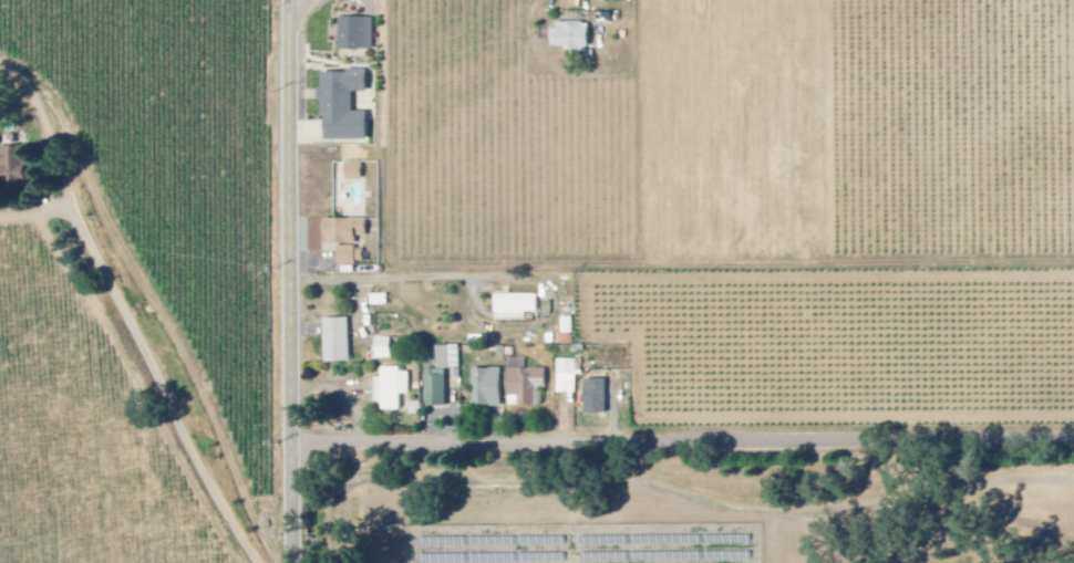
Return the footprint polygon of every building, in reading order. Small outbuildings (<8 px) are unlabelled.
[(338,50),(373,51),(373,19),(339,19),(338,50)] [(589,24),(553,24),(553,50),(588,50),(589,24)] [(366,141),(366,113),(352,113),(352,93),(365,93),(365,73),(321,74),(321,141),(366,141)] [(22,166),(23,148),(0,147),(0,179),(23,180),(24,166),(22,166)] [(346,181),(362,181),(362,164),(345,165),(346,181)] [(367,220),(323,221),(324,246),(357,245),(357,238),(367,238),(367,220)] [(338,266),(364,266),(364,249),(338,249),(338,266)] [(495,321),(526,321),(526,314),(537,314),(538,296),(495,295),(495,321)] [(350,363),(348,319),(323,320),(324,364),(350,363)] [(390,339),(374,339),(375,360),(390,360),(390,339)] [(458,370),(458,348),(435,348),(436,370),(458,370)] [(541,405),(541,391),(545,391),(545,370),(526,370),(526,360),(506,360),(506,406),(541,405)] [(557,394),(575,395),(576,377),(582,377),(582,361),(557,360),(557,394)] [(374,411),(399,410),(399,396),(408,396),(408,370),(380,371),(380,379),(373,379),(374,411)] [(444,408),(445,372),(427,371),(426,407),(444,408)] [(472,371),(471,408),(500,408),(500,371),(472,371)] [(605,415),(606,381),(584,381),(583,415),(605,415)]
